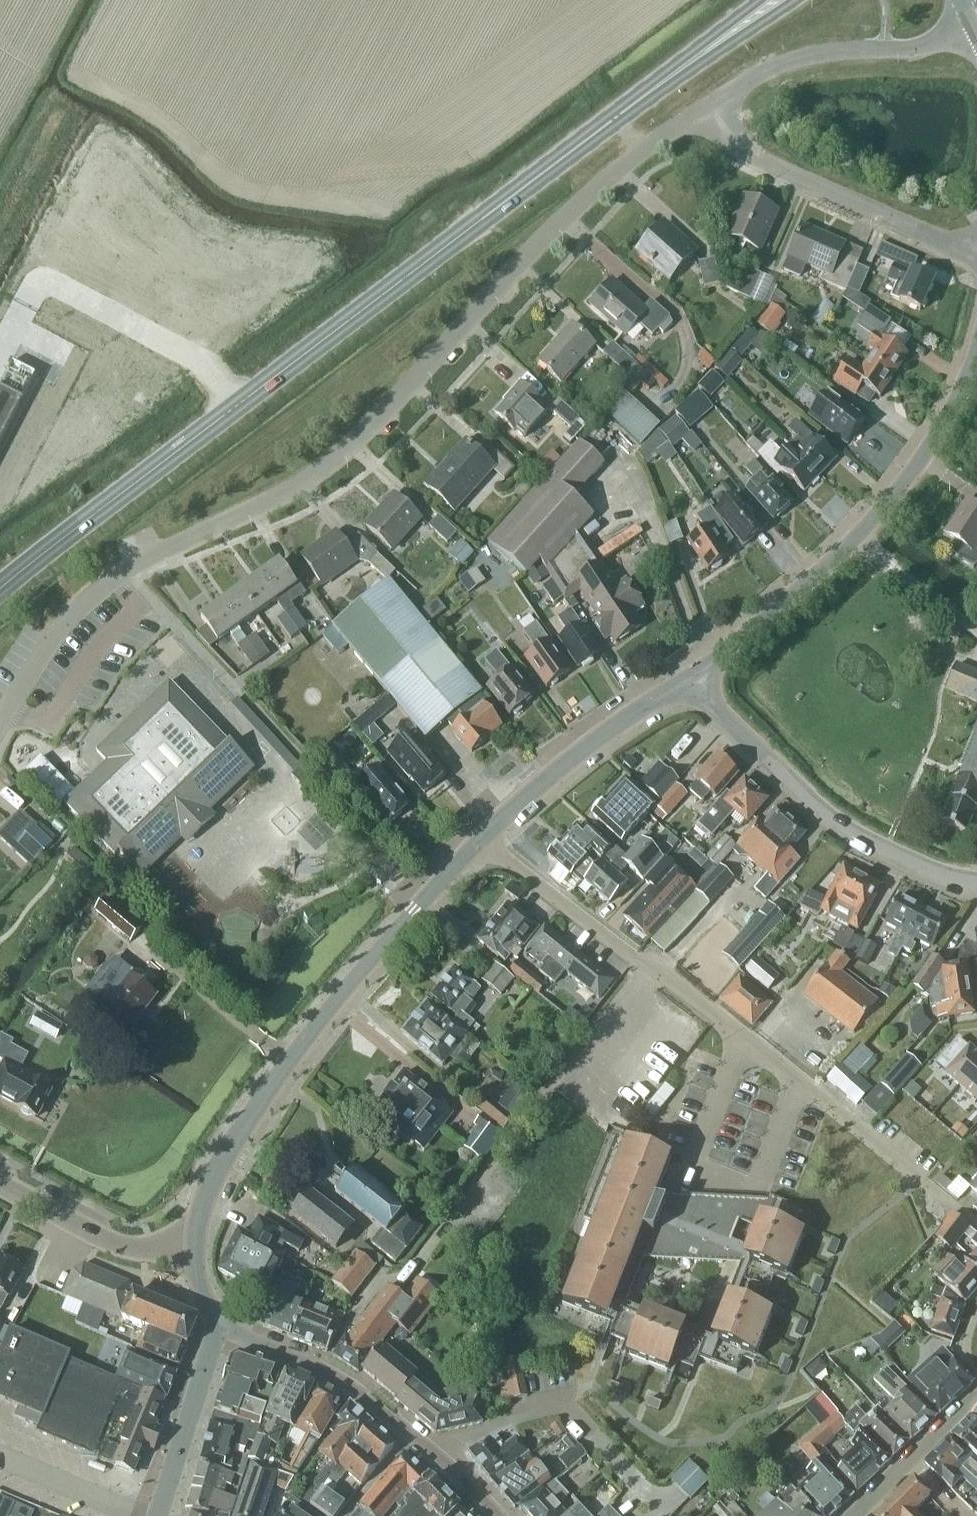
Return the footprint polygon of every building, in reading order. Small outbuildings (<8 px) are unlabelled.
[(757,252),(776,210),(745,196),(726,239),(757,252)] [(847,289),(853,271),(835,263),(845,241),(844,241),(843,244),(802,226),(803,223),(803,222),(781,271),(801,280),(807,266),(824,273),(820,281),(837,288),(845,292),(847,289)] [(680,244),(660,226),(637,252),(668,280),(695,250),(683,240),(680,244)] [(702,288),(719,284),(714,259),(697,262),(702,288)] [(853,271),(847,289),(848,290),(859,295),(868,271),(855,265),(853,271)] [(911,274),(894,266),(888,279),(897,284),(891,298),(919,311),(932,281),(912,272),(911,274)] [(749,300),(760,274),(747,269),(736,294),(749,300)] [(643,310),(611,281),(590,305),(624,337),(637,323),(651,337),(670,317),(652,300),(643,310)] [(859,295),(848,290),(842,298),(856,307),(862,297),(859,295)] [(785,315),(790,307),(775,296),(769,304),(770,305),(785,315)] [(820,327),(834,307),(824,300),(811,320),(820,327)] [(900,317),(903,309),(891,304),(888,312),(900,317)] [(785,315),(770,305),(756,324),(772,335),(780,325),(779,324),(785,315)] [(874,350),(867,360),(893,377),(907,355),(904,353),(881,338),(889,325),(891,322),(868,306),(864,312),(857,323),(859,324),(873,334),(871,337),(866,344),(874,350)] [(560,382),(594,345),(571,325),(538,362),(560,382)] [(751,347),(762,356),(770,346),(750,329),(732,351),(740,358),(751,347)] [(629,385),(642,371),(632,362),(611,343),(602,353),(622,372),(619,376),(629,385)] [(727,380),(742,363),(730,351),(715,369),(727,380)] [(879,398),(893,377),(867,360),(861,369),(853,364),(848,361),(841,372),(833,383),(847,392),(855,397),(862,386),(875,395),(879,398)] [(726,383),(712,369),(696,387),(710,400),(726,383)] [(495,414),(521,437),(530,427),(531,428),(548,409),(519,383),(507,396),(509,398),(495,414)] [(30,399),(2,385),(0,389),(0,457),(30,399)] [(640,446),(659,425),(621,390),(603,410),(640,446)] [(857,414),(841,401),(827,391),(809,415),(846,444),(864,422),(856,415),(857,414)] [(570,445),(586,426),(578,419),(579,419),(557,399),(548,410),(569,429),(562,438),(570,445)] [(672,449),(690,434),(676,415),(657,430),(672,449)] [(792,451),(818,477),(828,466),(827,465),(834,458),(811,436),(795,421),(788,429),(797,439),(788,448),(792,451)] [(657,431),(636,452),(646,466),(670,448),(657,431)] [(514,470),(481,439),(472,449),(465,442),(426,486),(454,512),(492,470),(503,481),(514,470)] [(617,587),(581,533),(594,519),(573,500),(604,465),(578,442),(487,542),(524,576),(538,561),(564,601),(580,591),(595,614),(589,618),(604,641),(611,636),(616,643),(640,627),(640,626),(640,622),(637,617),(634,616),(633,615),(644,607),(626,580),(617,587)] [(792,451),(788,448),(782,455),(769,443),(758,455),(777,473),(778,471),(793,485),(795,484),(802,491),(809,483),(810,485),(818,477),(792,451)] [(764,475),(754,463),(745,470),(755,481),(746,490),(773,520),(791,505),(780,492),(781,491),(772,481),(771,482),(765,475),(764,475)] [(734,493),(714,510),(723,521),(744,546),(763,530),(750,515),(751,514),(734,493)] [(391,550),(420,519),(394,495),(365,526),(391,550)] [(974,569),(974,568),(976,565),(976,509),(967,502),(945,534),(956,541),(949,553),(973,570),(974,569)] [(712,570),(722,564),(720,562),(728,557),(723,549),(732,543),(710,509),(696,519),(700,525),(695,528),(697,533),(687,540),(707,571),(711,569),(712,570)] [(446,542),(456,532),(438,516),(428,526),(446,542)] [(336,533),(301,557),(321,585),(356,561),(345,546),(336,533)] [(474,554),(461,542),(448,555),(461,567),(474,554)] [(376,556),(367,565),(386,581),(394,572),(376,556)] [(285,613),(299,633),(307,628),(291,605),(305,595),(298,585),(296,587),(278,562),(259,576),(276,600),(285,613)] [(540,565),(526,574),(533,584),(546,575),(540,565)] [(476,568),(458,581),(468,594),(485,582),(476,568)] [(256,614),(276,600),(259,576),(239,590),(256,614)] [(332,627),(348,647),(424,739),(445,721),(471,752),(486,740),(485,739),(501,726),(483,704),(487,700),(388,581),(332,627)] [(239,590),(220,604),(237,628),(256,614),(239,590)] [(251,667),(260,661),(246,641),(237,628),(220,604),(200,618),(206,626),(195,634),(208,648),(217,642),(229,634),(237,646),(251,667)] [(570,610),(557,619),(567,633),(558,638),(578,668),(599,654),(578,625),(580,624),(570,610)] [(299,633),(285,613),(276,620),(296,649),(305,643),(299,633)] [(553,686),(557,683),(557,680),(570,671),(535,623),(523,632),(536,650),(524,658),(546,688),(550,685),(553,686)] [(338,655),(348,647),(332,627),(322,636),(338,655)] [(255,635),(246,641),(260,661),(269,655),(255,635)] [(510,668),(496,651),(484,660),(498,678),(486,687),(509,716),(512,714),(515,714),(521,710),(521,707),(533,697),(510,668)] [(955,666),(945,690),(976,704),(976,675),(955,666)] [(225,747),(219,741),(223,738),(168,682),(95,752),(106,763),(63,804),(114,856),(118,852),(141,876),(143,875),(142,875),(181,838),(187,840),(202,825),(201,818),(252,769),(252,770),(254,768),(229,743),(225,747)] [(373,707),(353,724),(361,733),(381,717),(373,707)] [(957,768),(961,769),(939,822),(965,833),(976,803),(976,721),(957,768)] [(437,781),(444,775),(423,751),(427,747),(413,731),(387,753),(408,778),(410,777),(424,793),(437,781)] [(342,793),(356,781),(329,750),(315,763),(342,793)] [(25,773),(60,807),(77,789),(42,755),(25,773)] [(631,770),(636,764),(627,756),(622,762),(631,770)] [(736,774),(716,756),(702,772),(700,770),(695,777),(696,778),(694,780),(696,782),(688,791),(701,802),(709,793),(715,798),(736,774)] [(366,776),(355,785),(367,798),(368,800),(366,801),(374,809),(375,808),(389,824),(402,812),(409,806),(375,767),(366,776)] [(294,774),(291,776),(305,790),(313,782),(300,768),(294,774)] [(620,843),(670,790),(679,780),(666,769),(641,795),(624,780),(603,802),(598,803),(593,807),(593,813),(591,815),(620,843)] [(701,822),(701,821),(698,825),(711,836),(733,811),(746,822),(766,800),(744,780),(729,797),(725,793),(714,807),(701,822)] [(656,807),(666,817),(685,796),(675,787),(656,807)] [(735,847),(731,852),(737,857),(745,858),(765,875),(752,889),(763,899),(798,860),(789,852),(805,834),(776,809),(761,826),(756,822),(735,847)] [(34,825),(16,844),(36,862),(54,844),(34,825)] [(611,850),(615,847),(605,838),(602,842),(586,827),(582,832),(576,826),(563,840),(586,860),(592,853),(599,860),(610,848),(611,850)] [(731,852),(735,847),(724,837),(704,857),(715,867),(731,852)] [(595,867),(586,860),(563,840),(559,844),(558,843),(547,855),(570,876),(574,871),(584,880),(595,867)] [(641,840),(626,857),(615,847),(584,880),(584,881),(597,893),(598,897),(602,901),(606,901),(608,903),(626,883),(613,872),(623,862),(643,880),(663,859),(641,840)] [(86,881),(97,869),(74,848),(63,860),(86,881)] [(647,940),(695,889),(671,867),(673,864),(665,857),(663,859),(643,880),(643,881),(651,888),(624,918),(647,940)] [(675,943),(697,919),(697,918),(710,905),(734,878),(720,865),(695,892),(695,893),(650,942),(664,954),(674,943),(675,943)] [(808,892),(797,905),(819,916),(821,912),(828,915),(846,925),(857,931),(873,899),(872,898),(878,887),(874,885),(870,881),(864,880),(860,877),(857,876),(853,872),(847,870),(843,868),(837,880),(835,879),(824,901),(808,892)] [(525,892),(511,882),(504,892),(517,902),(525,892)] [(901,949),(922,908),(898,896),(884,922),(901,931),(898,937),(895,935),(891,944),(886,953),(896,958),(901,949)] [(130,942),(142,928),(106,897),(94,911),(130,942)] [(738,970),(785,919),(768,903),(721,954),(738,970)] [(536,923),(527,916),(525,919),(507,904),(492,922),(519,944),(516,947),(520,950),(537,929),(534,926),(536,923)] [(901,949),(910,954),(914,946),(911,944),(914,938),(932,948),(946,921),(922,908),(901,949)] [(492,922),(477,940),(504,962),(510,954),(514,958),(521,950),(520,950),(516,947),(519,944),(492,922)] [(844,925),(834,943),(847,950),(856,932),(844,925)] [(541,965),(561,940),(544,927),(524,952),(541,965)] [(561,940),(541,965),(542,967),(538,972),(554,985),(564,972),(598,999),(613,981),(561,940)] [(867,965),(877,947),(865,941),(855,958),(867,965)] [(862,1023),(877,1002),(840,974),(849,963),(836,953),(803,994),(853,1033),(862,1023)] [(97,960),(94,955),(88,955),(83,958),(82,964),(86,969),(92,969),(96,966),(97,960)] [(929,995),(970,989),(966,964),(943,968),(942,964),(932,956),(911,987),(927,997),(929,995)] [(769,989),(778,979),(755,959),(746,970),(769,989)] [(518,980),(526,970),(516,962),(508,972),(518,980)] [(500,997),(514,979),(495,963),(481,981),(500,997)] [(467,1032),(473,1024),(466,1018),(475,1007),(470,1002),(480,990),(454,969),(452,971),(448,972),(444,977),(445,981),(431,997),(456,1017),(453,1021),(467,1032)] [(528,988),(536,978),(526,970),(518,980),(528,988)] [(124,1033),(154,996),(127,974),(116,987),(119,989),(99,1014),(124,1033)] [(536,978),(528,988),(537,995),(545,985),(536,978)] [(751,1025),(768,1005),(739,981),(722,1001),(751,1025)] [(892,1000),(896,991),(883,984),(878,993),(892,1000)] [(929,995),(927,997),(929,998),(930,1007),(936,1006),(938,1019),(973,1013),(970,989),(929,995)] [(869,1028),(884,1008),(877,1002),(862,1023),(869,1028)] [(456,1060),(472,1041),(426,1004),(401,1034),(441,1067),(451,1055),(456,1060)] [(931,1024),(924,1018),(922,1007),(908,1022),(911,1034),(917,1040),(931,1024)] [(43,1017),(37,1013),(29,1028),(36,1031),(43,1017)] [(50,1090),(32,1081),(35,1077),(20,1070),(28,1056),(10,1046),(13,1042),(0,1035),(0,1061),(4,1063),(0,1069),(0,1098),(17,1107),(16,1109),(20,1111),(22,1114),(27,1117),(30,1116),(35,1118),(50,1090)] [(936,1065),(946,1074),(945,1075),(964,1091),(976,1076),(976,1055),(969,1047),(968,1048),(958,1040),(936,1065)] [(856,1075),(873,1056),(859,1043),(841,1064),(840,1063),(825,1079),(856,1106),(872,1088),(856,1075)] [(894,1098),(921,1067),(906,1054),(879,1084),(894,1098)] [(435,1127),(449,1109),(403,1073),(372,1113),(378,1118),(373,1125),(385,1135),(391,1128),(413,1145),(430,1124),(435,1127)] [(976,1103),(976,1076),(964,1091),(976,1103)] [(503,1130),(534,1090),(518,1078),(497,1105),(487,1097),(477,1109),(503,1130)] [(920,1090),(911,1083),(904,1092),(913,1099),(920,1090)] [(483,1161),(503,1131),(482,1114),(473,1125),(477,1128),(463,1146),(483,1161)] [(639,1234),(640,1231),(652,1235),(654,1230),(662,1233),(668,1217),(660,1214),(664,1204),(654,1200),(670,1159),(615,1137),(583,1220),(593,1224),(593,1223),(632,1238),(634,1232),(639,1234)] [(405,1210),(353,1169),(348,1176),(338,1169),(331,1179),(340,1186),(334,1193),(381,1231),(371,1244),(395,1263),(422,1229),(402,1213),(405,1210)] [(946,1191),(952,1184),(943,1176),(937,1183),(946,1191)] [(959,1176),(950,1191),(962,1198),(971,1183),(959,1176)] [(336,1249),(352,1228),(308,1194),(292,1214),(336,1249)] [(722,1263),(747,1200),(721,1199),(718,1207),(701,1201),(702,1198),(676,1196),(668,1217),(662,1233),(656,1248),(652,1259),(677,1261),(681,1252),(697,1259),(696,1262),(722,1263)] [(801,1210),(767,1197),(758,1220),(765,1222),(757,1241),(796,1256),(806,1229),(804,1229),(802,1234),(793,1230),(801,1210)] [(952,1251),(970,1227),(951,1213),(941,1226),(933,1237),(952,1251)] [(282,1231),(286,1224),(275,1219),(271,1226),(259,1219),(249,1238),(238,1232),(217,1271),(264,1295),(284,1256),(279,1253),(283,1244),(299,1253),(304,1243),(282,1231)] [(654,1230),(652,1235),(640,1231),(639,1234),(634,1232),(632,1238),(593,1223),(593,1224),(561,1305),(614,1325),(623,1303),(625,1304),(648,1245),(656,1248),(662,1233),(654,1230)] [(835,1256),(840,1243),(831,1239),(826,1252),(835,1256)] [(783,1282),(785,1282),(796,1256),(757,1241),(750,1259),(743,1257),(735,1278),(768,1292),(776,1273),(785,1277),(783,1282)] [(969,1259),(976,1266),(976,1249),(969,1259)] [(352,1299),(376,1268),(355,1252),(331,1283),(352,1299)] [(23,1269),(0,1257),(0,1311),(8,1296),(23,1269)] [(959,1259),(953,1266),(945,1260),(939,1268),(944,1272),(937,1280),(965,1302),(976,1288),(976,1274),(959,1259)] [(145,1300),(132,1295),(129,1284),(83,1266),(72,1272),(62,1296),(89,1307),(81,1327),(99,1335),(108,1315),(144,1330),(136,1350),(178,1367),(198,1320),(146,1299),(145,1300)] [(302,1305),(303,1305),(309,1287),(282,1276),(278,1284),(280,1285),(277,1293),(274,1292),(261,1325),(262,1327),(288,1338),(302,1305)] [(771,1314),(761,1310),(768,1292),(735,1278),(726,1300),(733,1303),(726,1321),(764,1336),(774,1310),(773,1309),(771,1314)] [(442,1299),(417,1279),(403,1298),(388,1287),(354,1331),(351,1330),(333,1356),(358,1373),(398,1326),(411,1336),(442,1299)] [(819,1295),(824,1283),(815,1279),(810,1292),(819,1295)] [(953,1339),(964,1308),(956,1305),(958,1299),(950,1295),(944,1291),(933,1287),(930,1296),(940,1300),(930,1331),(953,1339)] [(888,1317),(897,1306),(880,1292),(871,1303),(888,1317)] [(661,1326),(643,1319),(646,1312),(625,1304),(623,1303),(614,1325),(609,1336),(629,1344),(625,1354),(620,1352),(619,1354),(646,1364),(661,1326)] [(326,1314),(303,1305),(302,1305),(288,1338),(289,1338),(326,1352),(340,1324),(345,1315),(328,1308),(326,1314)] [(803,1336),(808,1323),(800,1319),(794,1333),(803,1336)] [(884,1352),(906,1330),(895,1319),(873,1340),(884,1352)] [(753,1363),(764,1336),(726,1321),(718,1339),(712,1337),(702,1360),(736,1373),(744,1353),(753,1357),(752,1362),(753,1363)] [(692,1370),(705,1336),(682,1327),(680,1334),(661,1326),(646,1364),(672,1375),(673,1373),(668,1372),(672,1362),(692,1370)] [(19,1407),(42,1417),(38,1426),(35,1432),(133,1474),(146,1443),(155,1446),(160,1434),(151,1431),(164,1400),(67,1359),(69,1355),(43,1344),(47,1333),(35,1328),(31,1339),(10,1329),(5,1327),(0,1337),(0,1399),(19,1407)] [(166,1399),(176,1373),(148,1362),(150,1359),(128,1350),(129,1346),(107,1337),(104,1345),(125,1356),(117,1377),(166,1399)] [(861,1344),(873,1357),(880,1351),(870,1340),(861,1344)] [(418,1420),(438,1396),(415,1376),(416,1375),(382,1346),(362,1370),(395,1398),(394,1400),(418,1420)] [(938,1415),(973,1382),(941,1349),(907,1381),(938,1415)] [(213,1413),(257,1427),(258,1427),(281,1368),(238,1353),(230,1357),(222,1383),(223,1383),(219,1395),(218,1395),(213,1411),(214,1412),(213,1413)] [(502,1402),(527,1397),(520,1359),(504,1363),(508,1384),(499,1386),(502,1402)] [(787,1376),(793,1363),(784,1359),(779,1372),(787,1376)] [(896,1427),(897,1427),(897,1426),(911,1441),(936,1417),(885,1367),(871,1381),(893,1403),(884,1413),(883,1413),(896,1427)] [(303,1407),(315,1382),(288,1370),(278,1394),(273,1391),(264,1416),(261,1426),(247,1460),(263,1466),(271,1443),(277,1445),(284,1425),(291,1427),(301,1406),(303,1407)] [(274,1474),(291,1480),(343,1400),(317,1384),(315,1382),(303,1407),(304,1407),(294,1429),(306,1436),(289,1467),(280,1463),(274,1474)] [(619,1396),(623,1388),(610,1383),(606,1391),(619,1396)] [(438,1396),(418,1420),(434,1433),(449,1429),(449,1431),(482,1422),(472,1384),(445,1391),(446,1397),(443,1398),(442,1400),(438,1396)] [(883,1413),(884,1413),(879,1408),(867,1418),(862,1412),(860,1414),(855,1408),(843,1419),(837,1413),(838,1413),(821,1394),(813,1400),(829,1419),(822,1426),(832,1437),(844,1426),(853,1435),(860,1428),(864,1432),(891,1460),(911,1441),(897,1427),(896,1427),(883,1413)] [(658,1412),(661,1404),(649,1399),(645,1407),(658,1412)] [(336,1465),(373,1426),(349,1404),(336,1420),(342,1425),(317,1452),(329,1463),(325,1467),(324,1466),(311,1485),(315,1487),(312,1492),(318,1496),(322,1489),(320,1488),(327,1479),(328,1480),(337,1466),(336,1465)] [(42,1417),(19,1407),(15,1416),(38,1426),(42,1417)] [(969,1417),(976,1424),(976,1408),(969,1417)] [(255,1435),(257,1427),(213,1413),(210,1422),(199,1461),(230,1469),(232,1464),(231,1464),(234,1453),(233,1452),(234,1447),(245,1450),(249,1433),(255,1435)] [(969,1417),(951,1435),(972,1455),(976,1459),(976,1424),(969,1417)] [(556,1439),(566,1433),(559,1422),(549,1428),(556,1439)] [(337,1466),(328,1480),(334,1486),(346,1473),(359,1485),(395,1446),(373,1426),(336,1465),(337,1466)] [(832,1437),(822,1426),(798,1447),(813,1466),(806,1473),(811,1479),(795,1494),(816,1515),(832,1515),(852,1497),(822,1464),(829,1458),(820,1448),(832,1437)] [(856,1493),(891,1460),(864,1432),(850,1445),(857,1452),(836,1471),(856,1493)] [(568,1472),(587,1455),(569,1435),(561,1442),(568,1450),(557,1460),(568,1472)] [(489,1481),(512,1466),(512,1465),(527,1454),(515,1439),(503,1448),(495,1437),(491,1440),(490,1439),(467,1453),(489,1481)] [(949,1437),(924,1464),(950,1490),(962,1478),(976,1492),(976,1462),(949,1437)] [(428,1479),(403,1453),(358,1506),(359,1507),(352,1515),(384,1515),(394,1505),(407,1489),(414,1495),(428,1479)] [(512,1466),(489,1481),(514,1509),(550,1482),(529,1454),(512,1466)] [(690,1501),(709,1481),(689,1461),(670,1481),(690,1501)] [(222,1497),(223,1495),(225,1486),(230,1487),(233,1475),(198,1465),(192,1488),(222,1497)] [(274,1474),(252,1466),(235,1515),(263,1515),(273,1487),(284,1491),(291,1480),(274,1474)] [(460,1511),(428,1479),(414,1495),(407,1489),(394,1505),(402,1513),(398,1515),(455,1515),(460,1511)] [(902,1515),(916,1515),(913,1513),(929,1497),(912,1479),(889,1503),(902,1515)] [(576,1507),(567,1515),(559,1506),(568,1498),(553,1481),(517,1508),(524,1515),(568,1515),(577,1508),(576,1507)] [(734,1504),(740,1499),(724,1481),(711,1493),(720,1503),(730,1515),(731,1515),(745,1515),(734,1504)] [(235,1498),(223,1495),(222,1497),(192,1488),(186,1510),(191,1512),(211,1515),(212,1514),(209,1513),(210,1510),(230,1515),(235,1498)] [(318,1496),(310,1507),(323,1515),(337,1515),(345,1506),(322,1489),(318,1496)] [(795,1494),(790,1489),(762,1515),(816,1515),(795,1494)] [(15,1504),(0,1496),(0,1515),(10,1515),(15,1504)] [(291,1498),(286,1506),(285,1505),(277,1515),(317,1515),(291,1498)] [(889,1503),(875,1515),(902,1515),(889,1503)] [(578,1505),(576,1507),(577,1508),(568,1515),(588,1515),(578,1505)] [(609,1509),(610,1507),(609,1506),(599,1515),(617,1515),(609,1509)]
